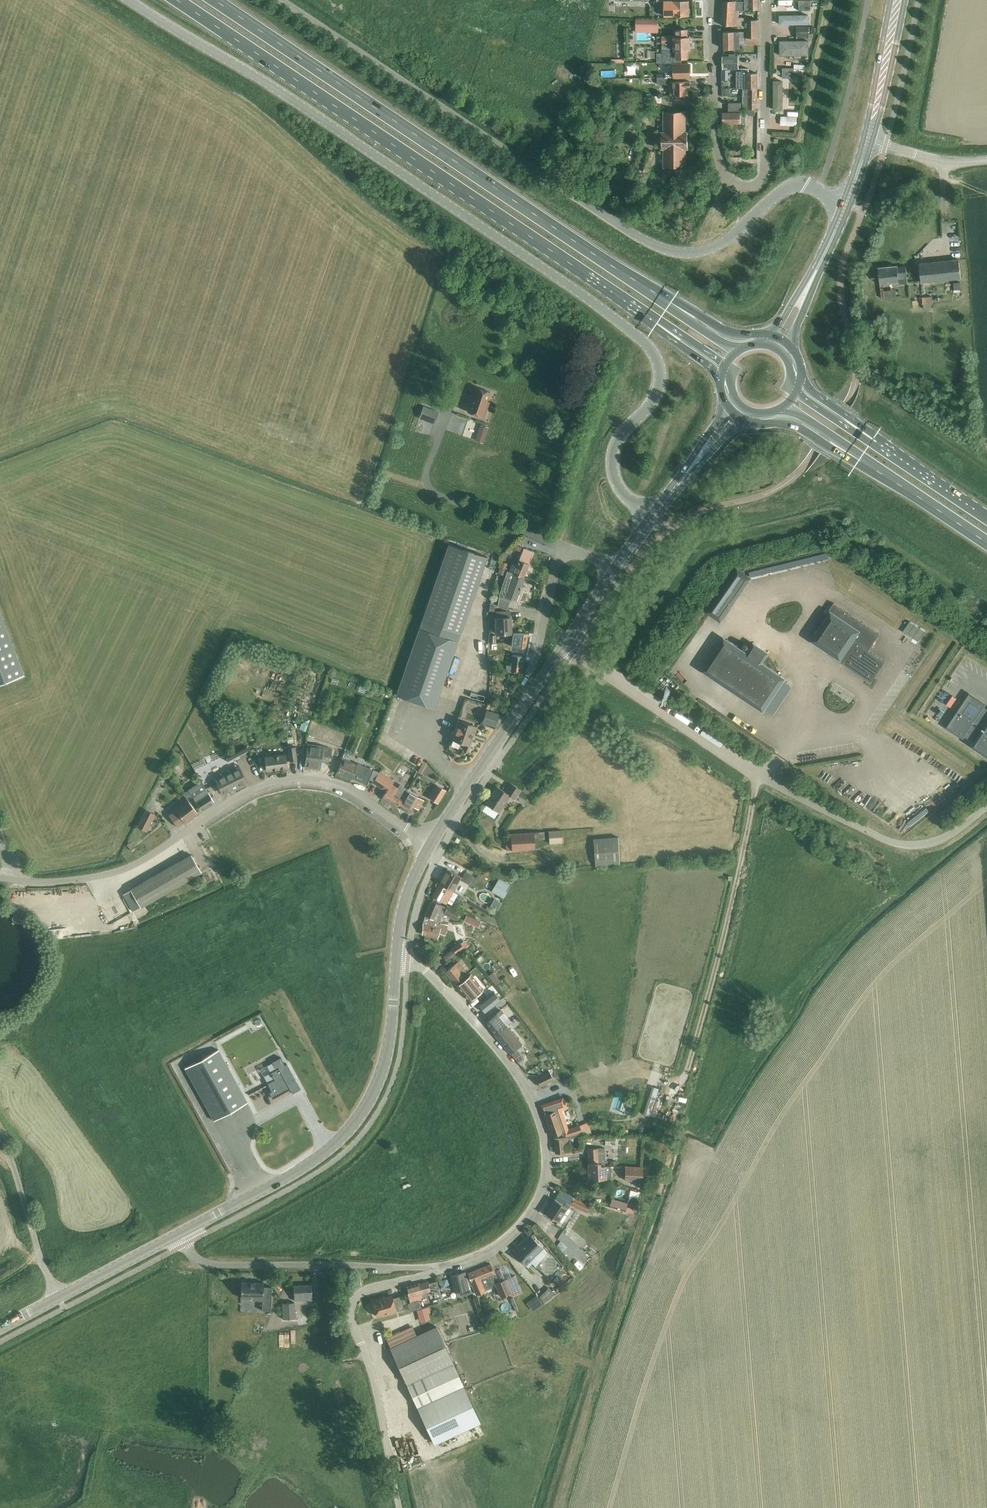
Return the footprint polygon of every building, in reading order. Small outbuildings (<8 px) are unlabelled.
[(673,16),(689,15),(689,0),(678,0),(673,0),(673,16)] [(745,10),(758,9),(758,0),(744,0),(745,10)] [(811,10),(811,0),(799,0),(799,10),(811,10)] [(746,31),(743,31),(743,37),(758,37),(759,37),(759,19),(746,19),(746,17),(739,17),(739,11),(743,11),(743,1),(723,1),(723,25),(738,25),(738,28),(746,28),(746,31)] [(809,15),(779,15),(779,24),(808,24),(809,15)] [(657,20),(636,19),(636,28),(652,28),(652,20),(657,21),(657,20)] [(809,26),(796,26),(797,38),(809,38),(809,26)] [(681,58),(687,58),(687,50),(690,50),(690,37),(687,37),(687,30),(677,30),(677,37),(661,37),(662,53),(657,53),(657,62),(681,62),(681,58)] [(743,37),(743,31),(725,31),(724,49),(740,49),(740,43),(746,43),(746,44),(758,44),(758,37),(743,37)] [(809,41),(780,41),(780,55),(809,55),(809,41)] [(723,56),(723,69),(738,69),(738,56),(723,56)] [(665,72),(665,77),(668,77),(690,77),(690,64),(673,64),(674,72),(665,72)] [(794,65),(794,68),(783,68),(783,78),(794,78),(794,73),(809,73),(809,65),(794,65)] [(724,84),(730,84),(729,76),(737,75),(736,69),(723,70),(724,84)] [(757,88),(757,73),(749,73),(749,69),(743,69),(743,71),(737,71),(737,88),(744,88),(757,88)] [(688,87),(690,87),(690,81),(669,81),(669,87),(671,87),(671,95),(688,95),(688,87)] [(778,84),(778,105),(788,105),(788,84),(778,84)] [(744,102),(744,109),(745,109),(748,109),(757,109),(757,104),(757,88),(744,88),(744,100),(744,102)] [(745,109),(744,109),(741,109),(741,103),(728,103),(728,113),(723,113),(723,123),(745,123),(745,109)] [(688,148),(688,132),(685,132),(685,111),(665,111),(665,132),(662,132),(662,147),(664,147),(664,166),(668,166),(668,171),(681,171),(681,166),(685,166),(685,148),(688,148)] [(797,117),(781,117),(781,125),(797,126),(797,117)] [(920,263),(922,283),(961,279),(960,260),(920,263)] [(879,268),(881,284),(900,282),(898,266),(879,268)] [(923,298),(924,305),(933,304),(933,297),(923,298)] [(467,412),(484,418),(487,408),(484,407),(486,402),(487,402),(490,393),(476,388),(473,396),(471,395),(468,403),(470,404),(467,412)] [(419,418),(433,424),(438,412),(423,406),(419,418)] [(488,427),(480,425),(478,432),(486,434),(488,427)] [(396,695),(434,708),(487,556),(449,544),(396,695)] [(523,549),(513,574),(522,577),(532,552),(523,549)] [(750,577),(828,558),(827,553),(749,572),(750,577)] [(500,561),(498,567),(507,570),(509,564),(500,561)] [(738,570),(709,611),(720,619),(749,578),(738,570)] [(522,577),(513,574),(507,571),(504,578),(499,594),(497,606),(498,607),(506,609),(509,601),(510,599),(512,599),(515,600),(523,578),(522,577)] [(843,664),(871,683),(885,662),(868,651),(879,634),(833,603),(826,615),(829,617),(814,640),(845,661),(843,664)] [(494,612),(495,634),(510,633),(509,611),(494,612)] [(24,675),(0,613),(0,684),(24,675)] [(911,640),(919,644),(927,628),(909,620),(904,630),(913,634),(911,640)] [(511,646),(525,648),(527,634),(518,633),(513,633),(511,646)] [(704,670),(762,709),(783,679),(724,640),(704,670)] [(506,671),(519,672),(519,667),(520,667),(522,657),(512,655),(510,668),(507,668),(506,671)] [(366,688),(364,694),(372,696),(374,690),(366,688)] [(986,754),(986,710),(983,707),(985,704),(969,694),(947,727),(963,738),(964,735),(976,742),(974,745),(986,754)] [(499,714),(486,710),(482,721),(495,726),(499,714)] [(474,734),(477,726),(459,720),(452,740),(468,746),(473,733),(474,734)] [(248,744),(227,753),(230,759),(251,750),(248,744)] [(330,762),(331,750),(322,746),(307,745),(304,767),(320,769),(321,761),(324,761),(330,762)] [(288,747),(290,761),(297,760),(295,746),(288,747)] [(264,756),(266,770),(288,767),(286,753),(264,756)] [(351,779),(351,778),(367,785),(373,770),(357,763),(356,765),(342,759),(336,773),(351,779)] [(230,768),(214,776),(223,794),(246,782),(239,768),(232,772),(230,768)] [(396,807),(397,806),(406,791),(408,788),(400,783),(397,787),(391,783),(393,779),(379,771),(372,782),(386,790),(381,799),(396,807)] [(183,793),(187,800),(193,797),(201,810),(214,802),(206,789),(205,789),(201,782),(183,793)] [(515,799),(521,790),(510,783),(504,791),(497,786),(485,803),(499,812),(509,795),(515,799)] [(428,797),(437,803),(445,790),(436,785),(428,797)] [(406,791),(397,806),(409,813),(413,806),(418,809),(423,801),(406,791)] [(198,813),(187,800),(175,809),(175,810),(168,815),(177,827),(184,822),(185,823),(198,813)] [(905,832),(932,809),(928,804),(900,827),(905,832)] [(146,809),(137,827),(146,831),(155,814),(146,809)] [(563,843),(563,841),(563,831),(549,832),(549,844),(563,843)] [(544,832),(534,833),(510,834),(511,838),(505,838),(506,850),(535,849),(534,840),(545,839),(544,832)] [(594,839),(596,866),(620,864),(618,837),(594,839)] [(123,894),(133,911),(201,872),(191,855),(123,894)] [(447,869),(439,883),(453,891),(461,876),(458,875),(447,869)] [(461,880),(469,885),(474,876),(465,872),(461,880)] [(453,891),(439,883),(431,897),(445,904),(453,891)] [(509,887),(504,883),(498,893),(503,897),(509,887)] [(431,901),(425,916),(423,924),(422,934),(437,938),(439,929),(441,922),(437,921),(439,915),(440,916),(444,907),(431,901)] [(443,914),(453,918),(456,909),(447,906),(443,914)] [(480,922),(466,916),(464,920),(478,926),(480,922)] [(475,955),(483,952),(480,943),(471,946),(475,955)] [(443,956),(435,962),(440,968),(447,962),(457,954),(453,949),(443,956)] [(487,955),(484,963),(492,966),(495,958),(487,955)] [(446,971),(455,983),(467,974),(462,966),(458,962),(446,971)] [(467,974),(455,983),(464,995),(466,993),(471,998),(480,990),(473,982),(474,981),(471,977),(475,974),(472,970),(467,974)] [(494,990),(479,1003),(485,1010),(500,998),(494,990)] [(485,1023),(495,1034),(506,1025),(510,1022),(500,1010),(485,1023)] [(506,1025),(495,1034),(495,1035),(510,1053),(522,1044),(506,1025)] [(184,1068),(199,1095),(213,1121),(247,1102),(217,1049),(184,1068)] [(292,1093),(300,1089),(286,1064),(285,1065),(281,1057),(272,1062),(276,1069),(270,1072),(272,1075),(271,1075),(273,1077),(274,1079),(267,1083),(272,1091),(269,1093),(272,1099),(290,1089),(292,1093)] [(536,1078),(539,1087),(553,1080),(549,1072),(536,1078)] [(248,1093),(256,1089),(252,1082),(244,1087),(248,1093)] [(659,1088),(652,1086),(644,1114),(651,1116),(659,1088)] [(633,1111),(636,1103),(629,1101),(626,1109),(633,1111)] [(555,1114),(560,1113),(570,1109),(568,1103),(553,1109),(554,1111),(545,1115),(552,1136),(562,1132),(555,1114)] [(579,1135),(566,1137),(553,1139),(555,1153),(569,1151),(568,1140),(576,1139),(576,1140),(580,1139),(579,1135)] [(588,1148),(589,1163),(597,1163),(597,1166),(605,1166),(604,1148),(588,1148)] [(597,1163),(589,1163),(589,1178),(611,1178),(611,1166),(605,1166),(597,1166),(597,1163)] [(639,1167),(622,1166),(621,1180),(638,1181),(639,1167)] [(592,1215),(595,1207),(560,1190),(554,1199),(545,1213),(557,1221),(567,1207),(568,1208),(570,1204),(592,1215)] [(617,1197),(614,1204),(626,1209),(629,1202),(617,1197)] [(627,1210),(634,1212),(636,1206),(629,1204),(627,1210)] [(530,1236),(523,1243),(518,1248),(519,1249),(515,1254),(525,1265),(542,1248),(530,1236)] [(486,1287),(495,1284),(500,1297),(511,1292),(512,1296),(520,1292),(514,1276),(498,1282),(491,1264),(466,1274),(465,1272),(464,1272),(470,1293),(472,1292),(470,1287),(472,1286),(476,1294),(485,1291),(484,1290),(487,1289),(486,1287)] [(459,1296),(470,1293),(464,1272),(452,1275),(459,1296)] [(263,1282),(241,1281),(240,1297),(254,1297),(254,1300),(262,1300),(261,1310),(270,1310),(271,1286),(263,1286),(263,1282)] [(421,1293),(422,1297),(431,1294),(428,1282),(406,1288),(409,1297),(421,1293)] [(540,1294),(547,1302),(560,1291),(553,1283),(540,1294)] [(293,1285),(294,1300),(312,1299),(311,1284),(293,1285)] [(528,1301),(534,1309),(544,1302),(538,1293),(528,1301)] [(372,1301),(376,1316),(404,1309),(400,1296),(392,1298),(392,1296),(372,1301)] [(503,1311),(515,1309),(513,1296),(501,1299),(503,1311)] [(407,1303),(409,1311),(421,1308),(419,1300),(407,1303)] [(282,1303),(283,1319),(295,1318),(294,1302),(282,1303)] [(430,1321),(426,1308),(416,1312),(420,1324),(430,1321)] [(453,1363),(436,1326),(390,1347),(407,1384),(453,1363)] [(407,1384),(417,1406),(463,1385),(453,1363),(407,1384)] [(480,1422),(464,1386),(418,1407),(434,1444),(480,1422)] [(480,1422),(434,1444),(451,1479),(497,1458),(480,1422)]
